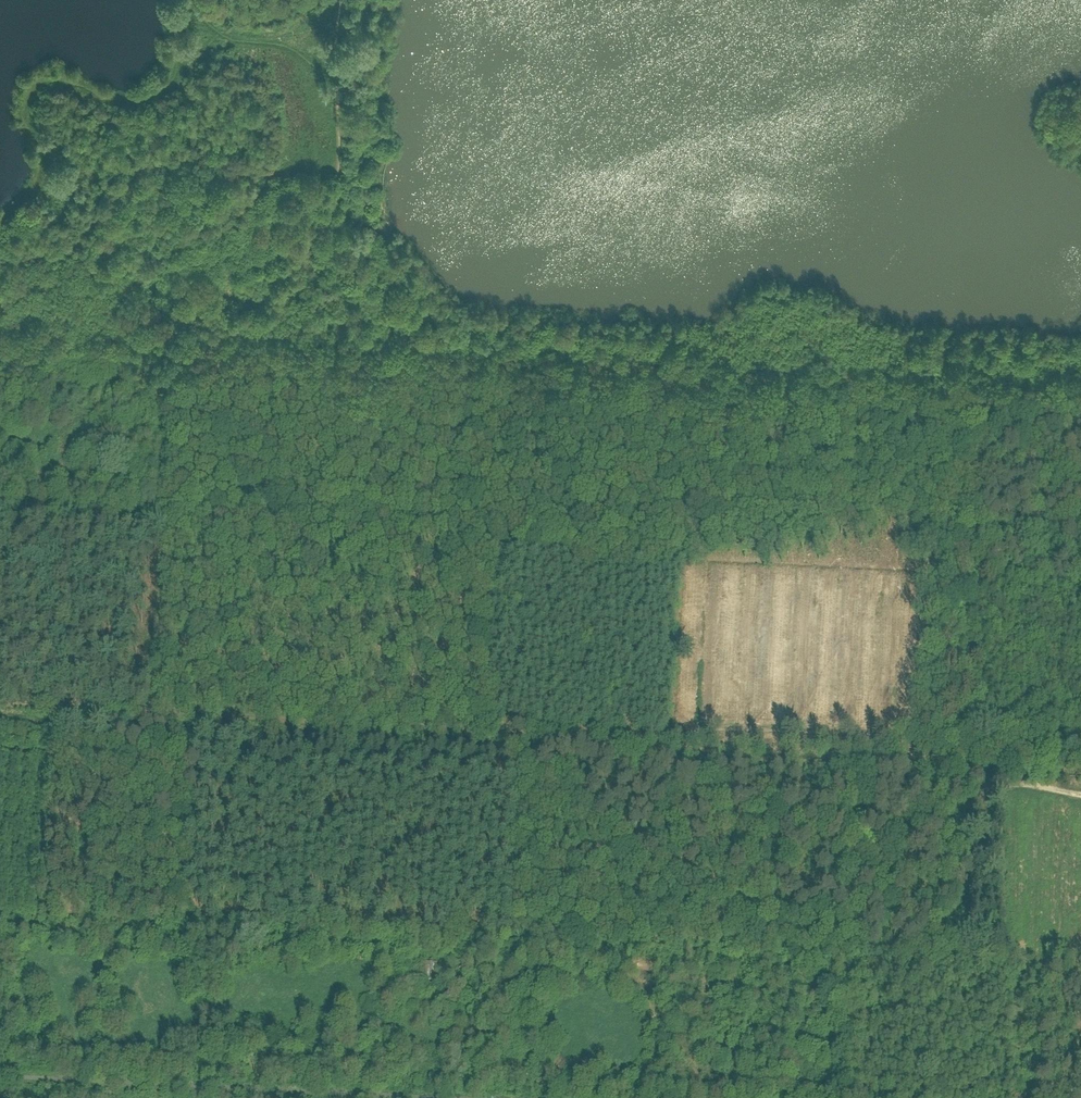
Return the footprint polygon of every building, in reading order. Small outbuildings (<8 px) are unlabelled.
[(426,963),(425,981),(435,981),(435,964),(426,963)]
